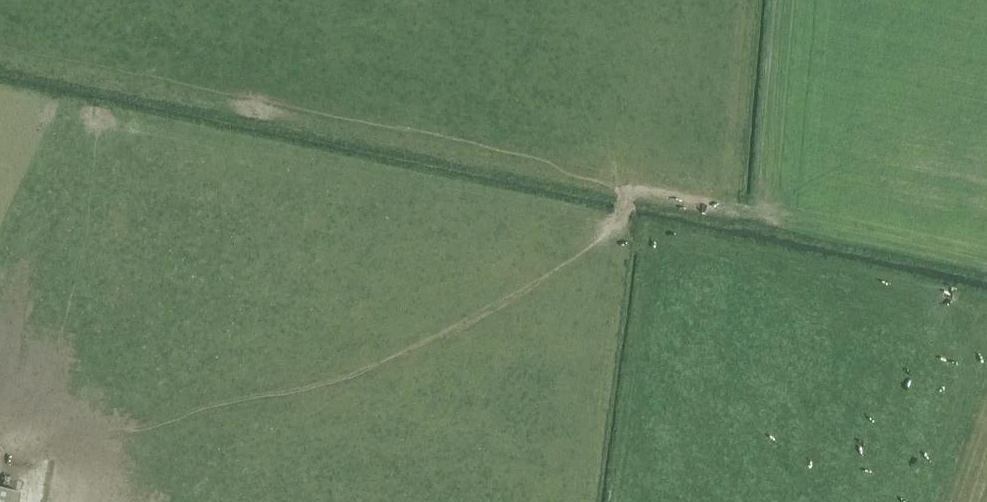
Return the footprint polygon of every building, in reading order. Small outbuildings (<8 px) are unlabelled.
[(22,495),(0,490),(0,501),(20,501),(22,495)]
